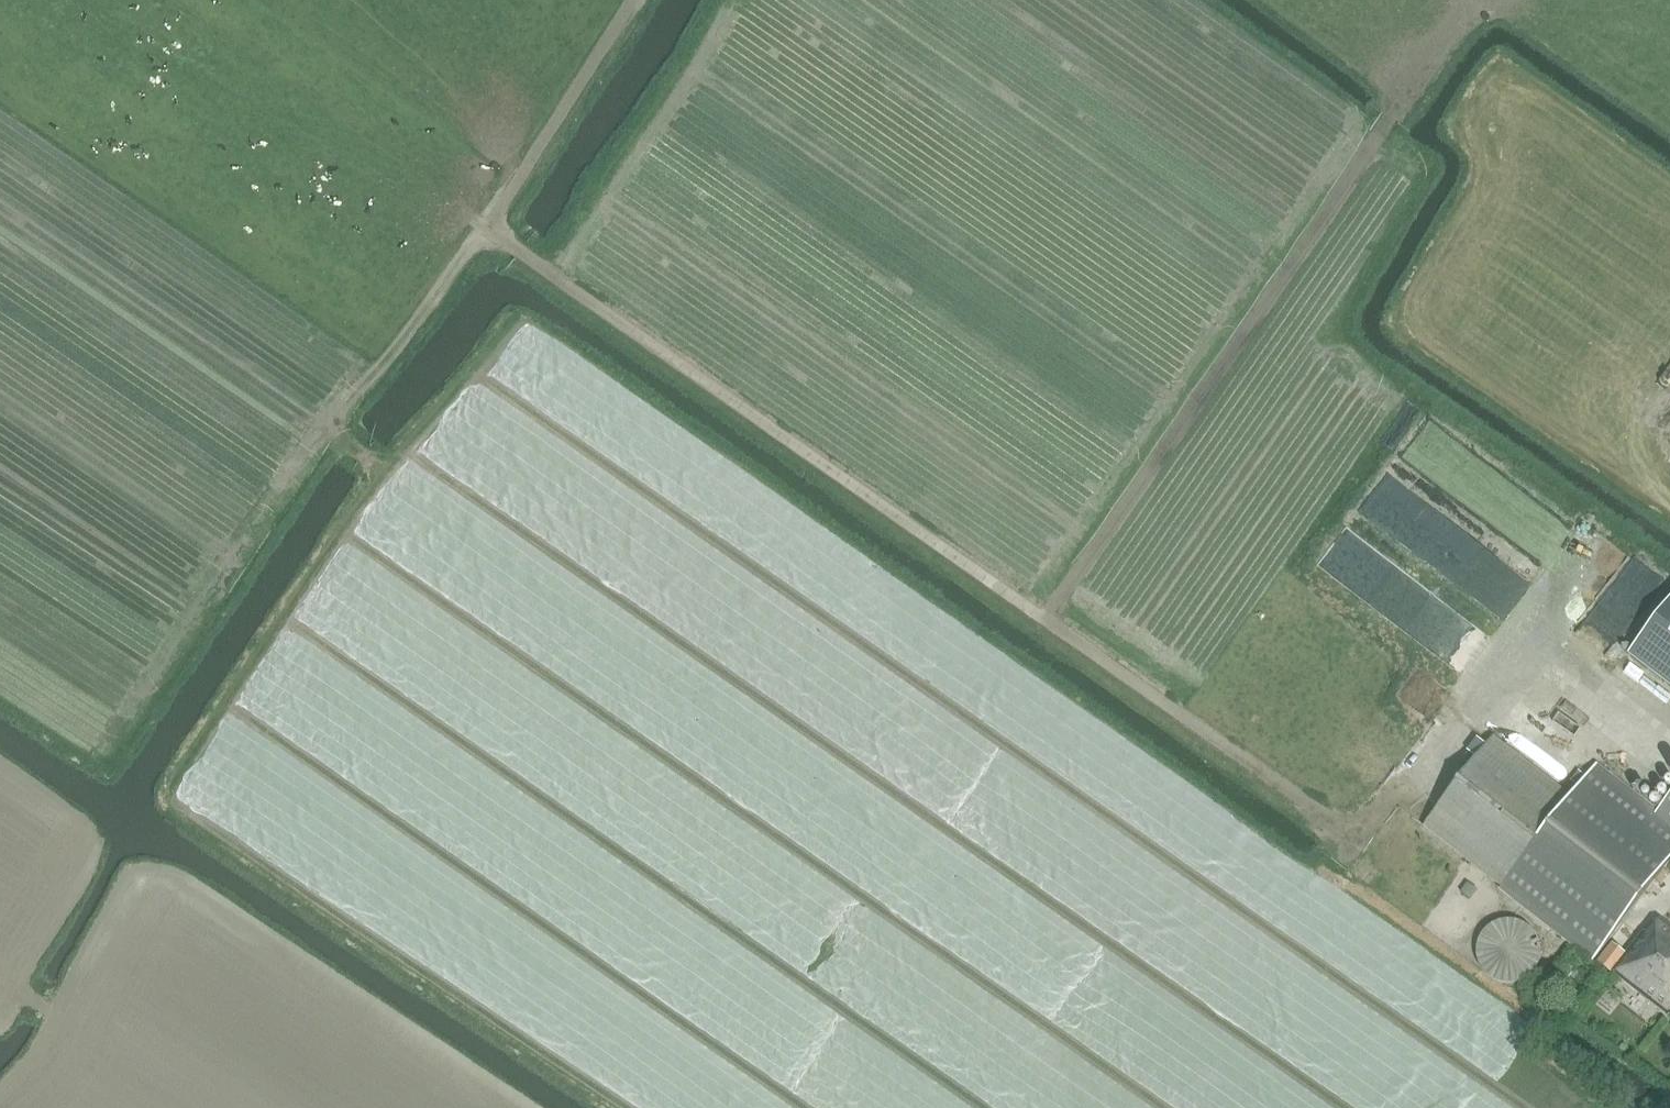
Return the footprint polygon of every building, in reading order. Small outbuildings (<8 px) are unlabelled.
[(1624,657),(1669,691),(1669,595),(1659,610),(1624,657)] [(1614,646),(1622,634),(1585,607),(1565,635),(1608,666),(1619,650),(1614,646)] [(1424,826),(1595,959),(1635,907),(1669,862),(1669,796),(1656,814),(1595,767),(1587,777),(1579,787),(1571,797),(1493,737),(1424,826)] [(1612,972),(1669,1017),(1669,928),(1659,919),(1647,935),(1643,932),(1612,972)] [(1511,921),(1504,922),(1495,924),(1490,928),(1483,936),(1481,942),(1479,948),(1478,954),(1480,960),(1481,967),(1484,972),(1490,977),(1495,980),(1499,981),(1506,983),(1513,983),(1520,982),(1526,979),(1526,978),(1531,975),(1535,971),(1537,967),(1539,963),(1540,959),(1541,956),(1541,952),(1541,949),(1539,942),(1540,941),(1534,931),(1530,926),(1524,924),(1518,922),(1511,921)] [(1542,1052),(1547,1046),(1541,1040),(1536,1046),(1542,1052)]
